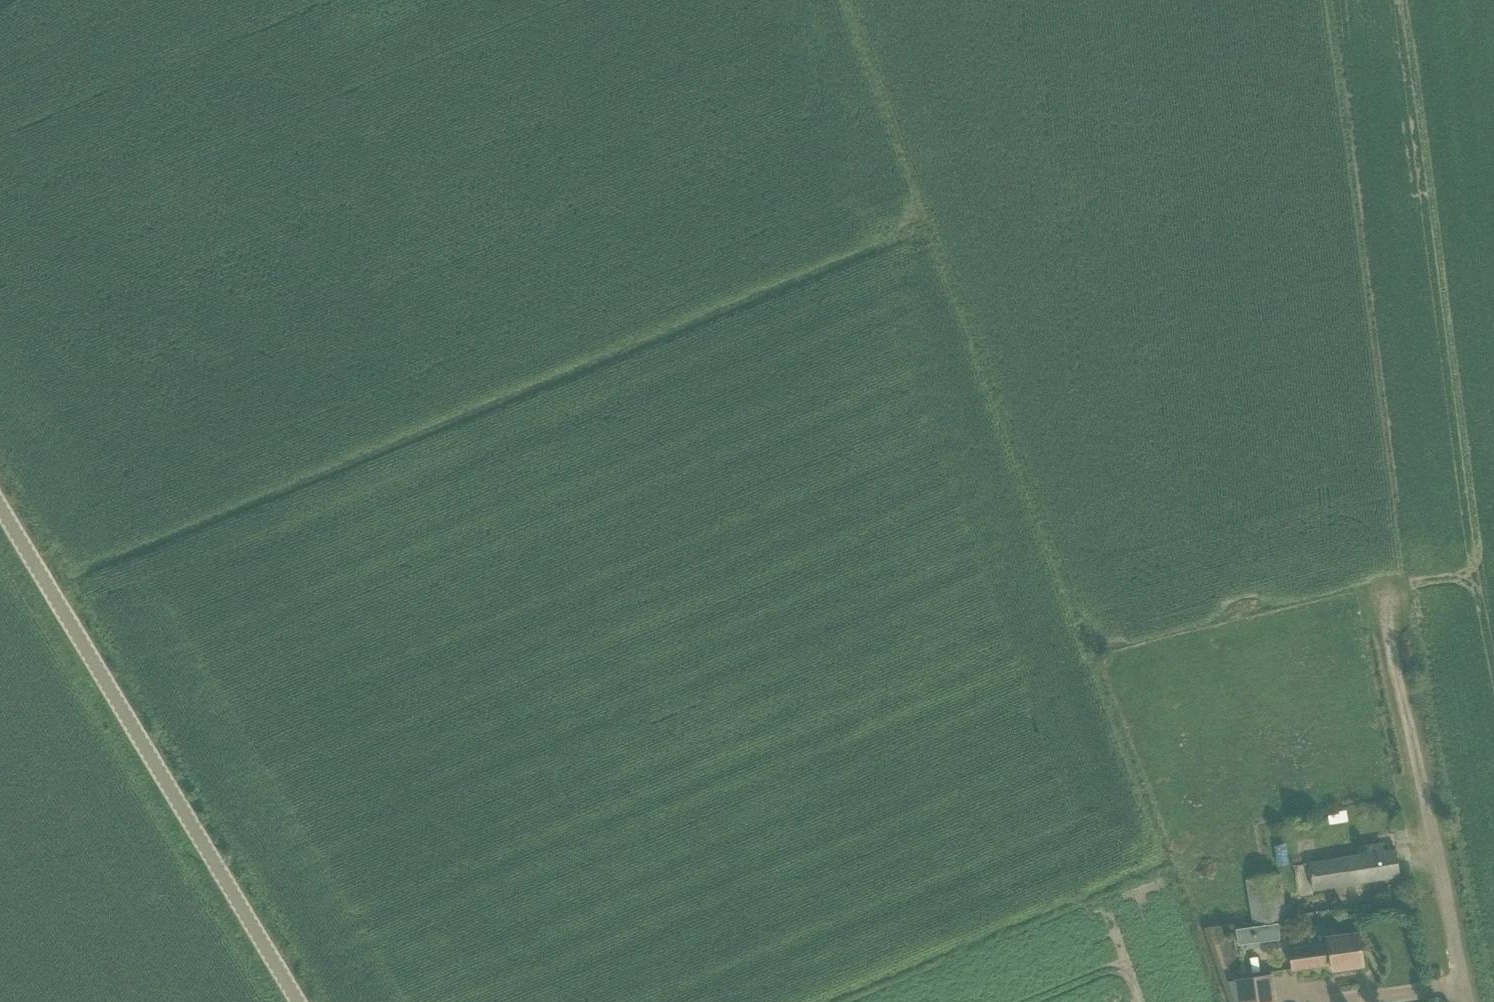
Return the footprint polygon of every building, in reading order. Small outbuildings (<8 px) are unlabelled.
[(1275,846),(1278,865),(1288,864),(1286,845),(1275,846)] [(1368,854),(1310,863),(1313,888),(1313,890),(1325,888),(1380,879),(1400,876),(1396,850),(1384,852),(1368,854)] [(1246,880),(1253,926),(1288,921),(1281,875),(1246,880)] [(1255,943),(1253,926),(1235,929),(1237,945),(1255,943)] [(1331,964),(1332,970),(1363,965),(1358,933),(1327,938),(1328,944),(1290,950),(1292,969),(1331,964)] [(1239,1001),(1276,1001),(1273,975),(1236,980),(1239,1001)]
